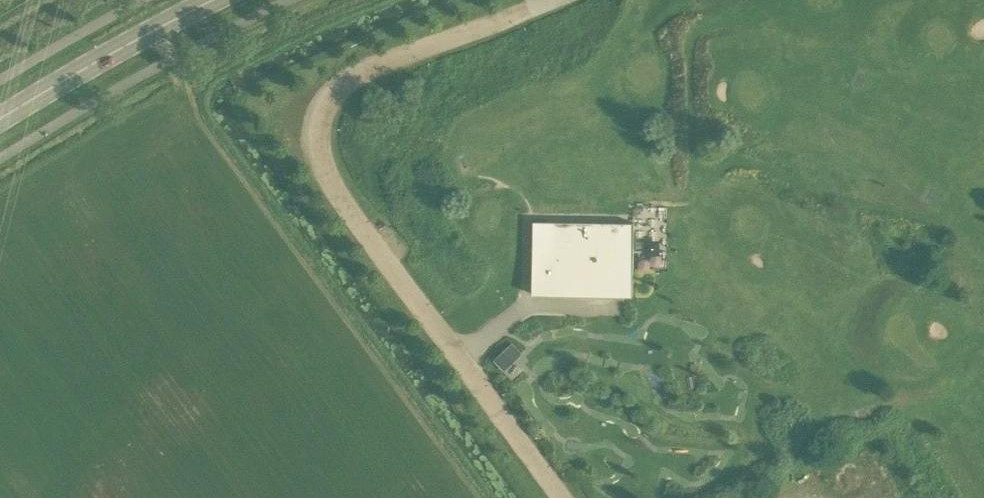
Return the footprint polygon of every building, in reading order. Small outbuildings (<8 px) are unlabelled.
[(538,251),(533,250),(532,293),(633,295),(634,222),(533,221),(533,223),(539,223),(538,251)] [(494,360),(502,369),(519,352),(511,344),(494,360)]
